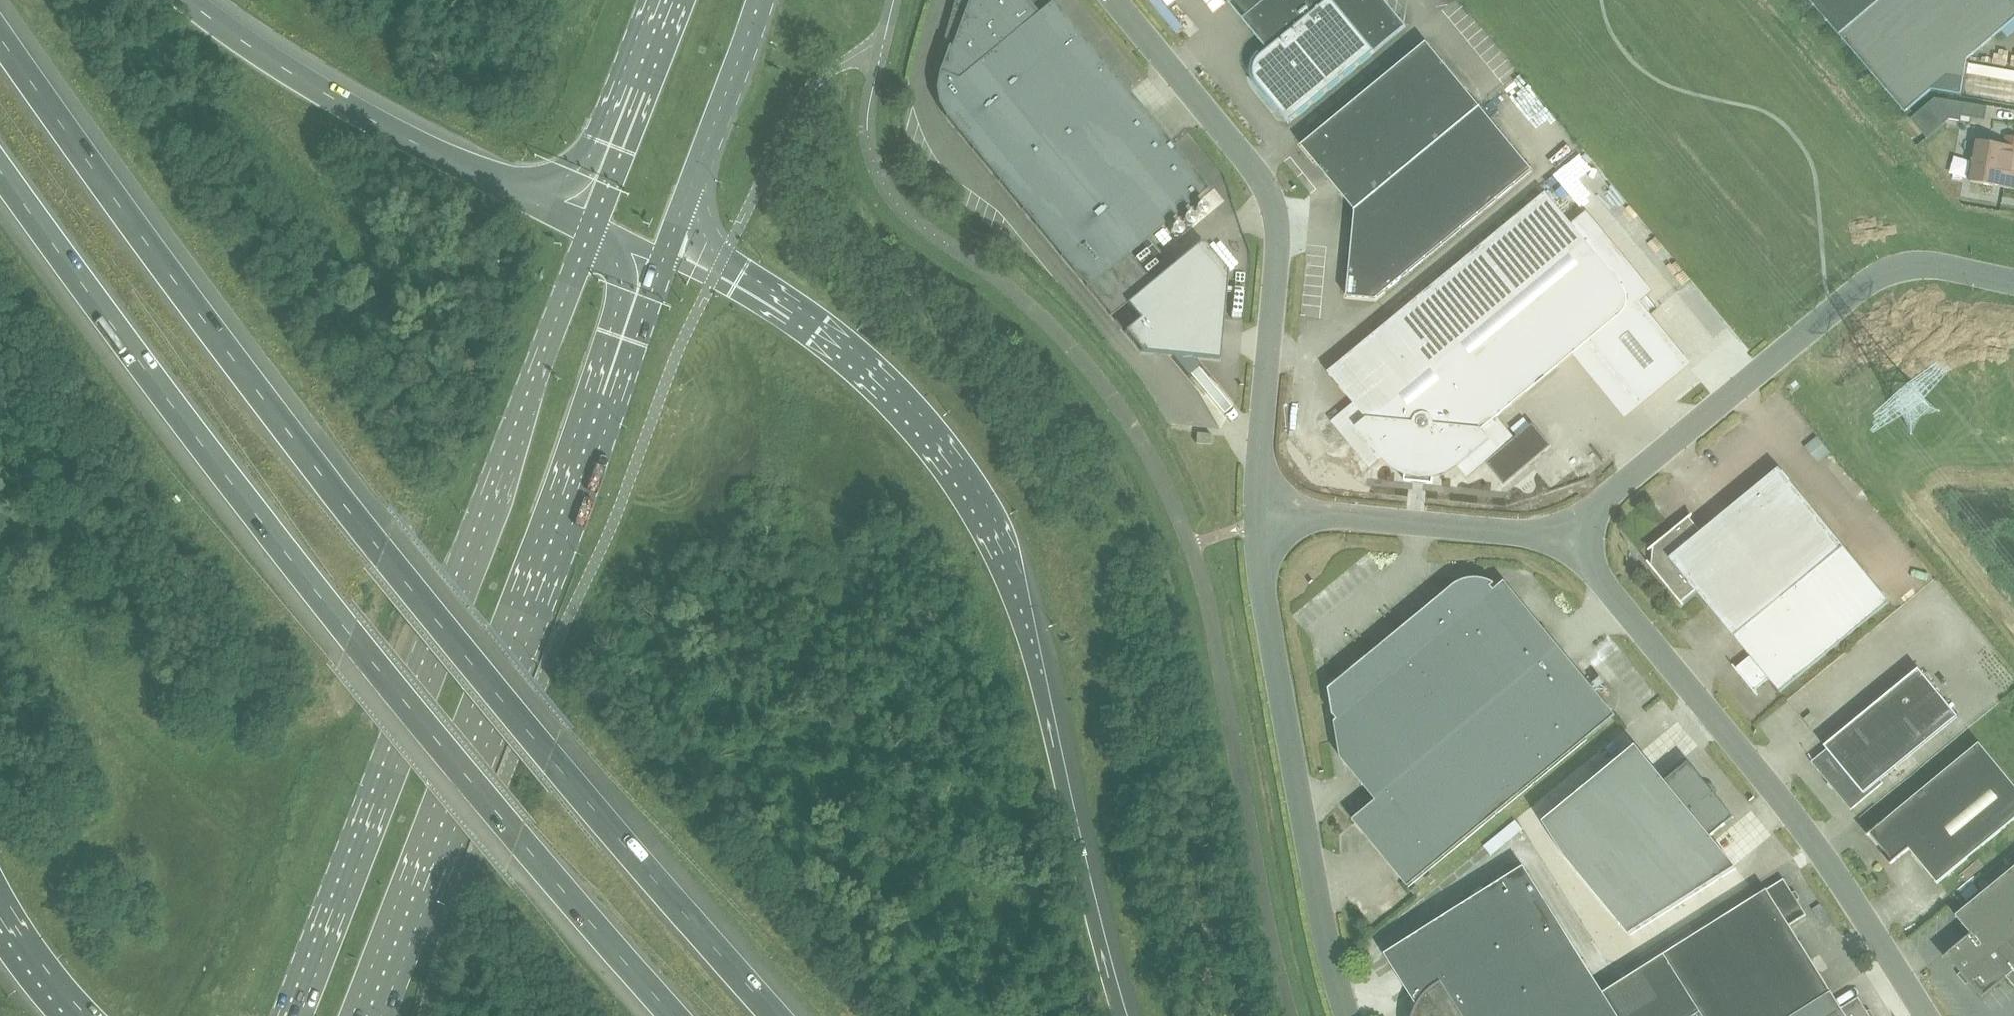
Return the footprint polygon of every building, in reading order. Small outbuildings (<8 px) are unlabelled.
[(1208,187),(1066,15),(1064,16),(1065,16),(1058,21),(1041,0),(968,0),(967,2),(963,0),(954,0),(935,72),(936,72),(936,71),(939,72),(936,87),(939,102),(946,115),(1111,315),(1126,302),(1139,318),(1124,330),(1142,351),(1219,359),(1227,270),(1202,240),(1151,281),(1139,267),(1160,250),(1148,236),(1208,187)] [(1230,3),(1268,49),(1261,54),(1262,54),(1258,59),(1255,63),(1254,74),(1256,79),(1259,84),(1258,84),(1286,117),(1294,118),(1406,25),(1385,0),(1234,0),(1230,3)] [(1905,112),(1931,89),(1961,94),(1968,59),(2013,19),(2013,0),(1810,0),(1905,112)] [(1427,42),(1302,145),(1355,209),(1373,195),(1390,216),(1352,246),(1347,296),(1376,299),(1532,170),(1427,42)] [(1988,106),(1935,98),(1910,118),(1927,137),(1949,118),(1961,120),(1961,115),(1985,119),(1988,106)] [(1970,181),(2013,188),(2013,136),(2007,135),(2005,144),(1977,140),(1970,181)] [(1687,363),(1623,285),(1546,192),(1328,371),(1354,402),(1331,421),(1371,468),(1383,458),(1393,467),(1405,474),(1419,477),(1433,477),(1447,473),(1458,466),(1468,478),(1489,460),(1507,482),(1552,444),(1533,422),(1515,437),(1497,416),(1588,341),(1639,403),(1687,363)] [(1126,310),(1115,319),(1122,327),(1133,318),(1126,310)] [(1197,432),(1196,442),(1210,443),(1211,433),(1197,432)] [(1830,452),(1817,436),(1805,446),(1818,462),(1830,452)] [(1890,602),(1844,546),(1779,467),(1701,531),(1689,516),(1652,546),(1653,548),(1652,563),(1650,565),(1681,602),(1696,589),(1750,656),(1736,668),(1754,691),(1769,679),(1781,692),(1890,602)] [(1495,583),(1493,582),(1491,581),(1488,580),(1486,579),(1483,578),(1480,578),(1477,578),(1474,578),(1471,578),(1469,578),(1467,579),(1463,580),(1460,581),(1458,582),(1456,583),(1454,584),(1453,586),(1404,626),(1404,631),(1400,634),(1398,631),(1386,641),(1329,688),(1333,715),(1334,715),(1337,719),(1334,721),(1341,757),(1376,800),(1352,819),(1408,886),(1616,715),(1505,580),(1494,589),(1491,586),(1495,583)] [(1958,716),(1919,668),(1825,745),(1827,748),(1812,761),(1851,809),(1884,782),(1881,779),(1958,716)] [(2005,774),(1979,742),(1870,832),(1894,861),(1909,849),(1937,883),(2013,820),(2013,784),(2005,774)] [(1591,887),(1713,787),(1709,783),(1708,784),(1688,761),(1665,780),(1636,745),(1543,822),(1566,857),(1591,887)] [(1713,787),(1591,887),(1630,934),(1737,867),(1711,836),(1734,816),(1715,793),(1716,791),(1713,787)] [(1516,818),(1484,844),(1492,853),(1523,827),(1516,818)] [(1385,953),(1417,1004),(1416,1006),(1414,1009),(1413,1012),(1412,1014),(1412,1015),(1619,1015),(1603,991),(1524,866),(1385,953)] [(2013,933),(2013,866),(1955,915),(1971,933),(1946,953),(1964,975),(2013,933)] [(1832,991),(1790,924),(1807,913),(1784,878),(1603,991),(1619,1015),(1694,1015),(1701,1012),(1703,1015),(1792,1015),(1832,991)] [(1974,884),(1962,894),(1967,900),(1980,890),(1974,884)] [(1964,975),(1982,997),(2007,976),(2013,986),(2013,933),(1964,975)] [(1859,997),(1842,1007),(1832,991),(1792,1015),(1871,1015),(1859,997)]
